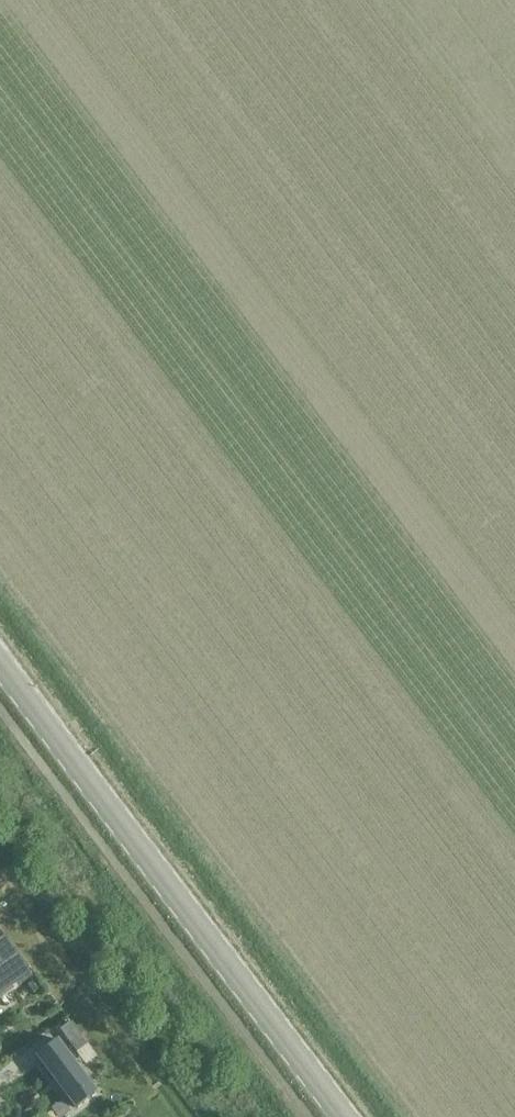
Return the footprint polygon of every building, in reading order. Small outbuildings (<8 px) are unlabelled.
[(31,972),(4,935),(0,939),(0,994),(31,972)] [(96,1092),(56,1039),(35,1055),(75,1108),(96,1092)]
